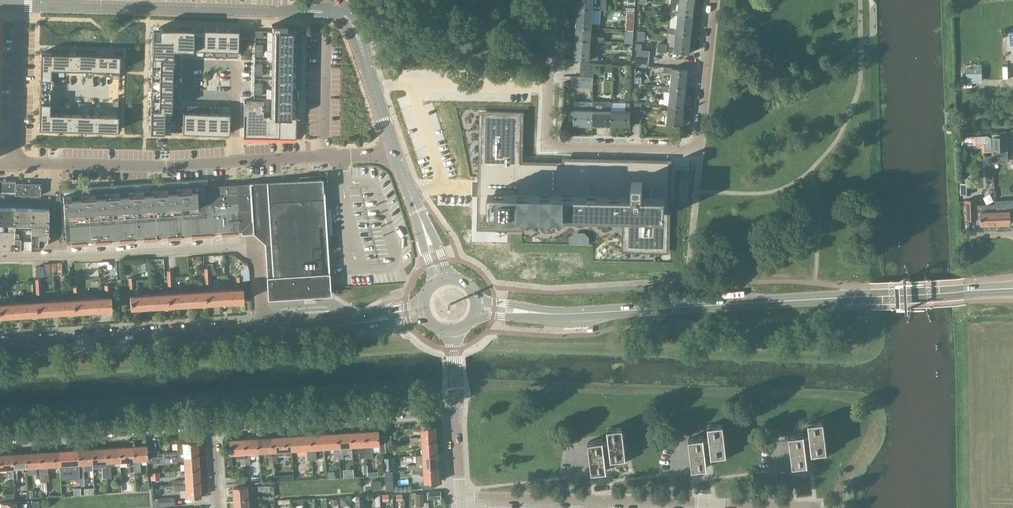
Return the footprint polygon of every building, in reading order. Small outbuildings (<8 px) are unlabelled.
[(577,8),(592,9),(605,9),(606,0),(577,0),(577,8)] [(694,0),(674,0),(673,9),(670,9),(669,13),(677,14),(692,15),(694,0)] [(591,23),(592,9),(577,8),(576,26),(591,28),(599,28),(600,23),(591,23)] [(690,34),(692,15),(677,14),(676,28),(668,27),(667,32),(675,33),(690,34)] [(243,100),(243,138),(244,138),(244,137),(295,137),(295,138),(296,138),(296,101),(297,31),(285,31),(286,25),(287,25),(271,24),(271,25),(272,25),(272,26),(272,31),(271,31),(271,32),(272,32),(271,117),(263,117),(263,101),(244,101),(244,100),(243,100)] [(590,35),(591,28),(576,26),(575,39),(596,40),(603,41),(603,36),(590,35)] [(152,37),(149,131),(170,132),(170,131),(172,49),(238,50),(238,30),(238,29),(236,29),(158,27),(158,37),(152,37)] [(689,53),(690,34),(675,33),(674,46),(666,45),(665,50),(689,53)] [(595,54),(596,40),(575,39),(574,58),(597,59),(598,54),(595,54)] [(649,50),(636,49),(636,48),(635,56),(648,57),(649,50)] [(40,52),(40,79),(50,79),(50,69),(95,70),(95,74),(101,74),(101,70),(104,70),(103,74),(109,74),(110,70),(112,70),(112,78),(118,78),(119,78),(119,70),(119,54),(40,52)] [(670,86),(685,87),(687,69),(664,66),(663,71),(671,72),(670,86)] [(966,68),(965,80),(981,80),(981,68),(966,68)] [(593,77),(579,76),(571,75),(570,86),(592,87),(593,77)] [(685,87),(670,86),(662,85),(661,90),(669,90),(668,104),(683,106),(685,87)] [(39,102),(38,128),(117,130),(118,114),(118,100),(117,100),(112,100),(112,114),(78,113),(78,109),(76,109),(76,107),(72,107),(72,113),(69,113),(69,109),(63,109),(63,113),(49,113),(50,102),(40,102),(39,102)] [(573,105),(573,124),(591,125),(592,109),(592,102),(592,101),(587,101),(587,105),(573,105)] [(592,109),(591,125),(610,125),(611,110),(611,101),(606,101),(606,102),(592,102),(592,109)] [(611,110),(610,125),(629,126),(630,102),(625,102),(624,110),(611,110)] [(683,106),(668,104),(660,103),(659,108),(667,109),(666,123),(681,125),(683,106)] [(182,132),(229,133),(229,113),(182,111),(182,132)] [(482,124),(481,161),(481,170),(480,188),(480,221),(480,227),(522,227),(522,221),(522,208),(541,208),(545,208),(553,209),(604,210),(640,210),(644,210),(643,228),(667,229),(667,205),(667,202),(668,181),(668,162),(643,161),(636,161),(590,160),(583,160),(581,160),(576,160),(565,160),(565,164),(538,163),(537,163),(519,163),(520,134),(520,132),(520,130),(520,125),(482,124)] [(992,136),(993,150),(1008,150),(1007,135),(992,136)] [(329,288),(323,198),(323,192),(322,178),(304,179),(267,181),(252,182),(249,183),(250,200),(252,220),(239,232),(239,234),(251,234),(263,243),(267,298),(268,298),(322,294),(322,288),(325,288),(329,288)] [(14,192),(15,182),(15,180),(0,180),(0,191),(14,192)] [(40,183),(15,182),(14,192),(14,194),(40,195),(40,183)] [(239,232),(252,220),(250,200),(249,183),(209,186),(209,188),(203,188),(203,186),(198,186),(195,187),(110,192),(82,194),(75,194),(75,195),(75,200),(63,201),(64,216),(65,241),(66,243),(71,243),(71,246),(86,245),(85,242),(95,241),(95,245),(110,244),(109,240),(119,240),(119,243),(133,242),(134,242),(133,239),(143,238),(143,241),(157,241),(158,241),(157,237),(167,237),(167,240),(182,239),(181,236),(191,235),(191,238),(212,237),(211,234),(221,233),(221,236),(234,236),(233,232),(239,232)] [(961,194),(971,194),(971,184),(961,184),(961,194)] [(59,193),(57,194),(56,197),(56,199),(55,202),(54,205),(54,208),(54,211),(54,215),(54,218),(54,221),(54,224),(55,227),(55,230),(56,233),(57,236),(58,238),(59,241),(65,241),(64,216),(63,201),(75,200),(75,195),(75,194),(75,192),(59,193)] [(995,224),(994,203),(975,204),(975,199),(965,199),(966,219),(976,219),(976,218),(980,217),(980,224),(995,224)] [(1011,223),(1010,212),(1012,212),(1012,199),(994,200),(994,203),(995,224),(1011,223)] [(15,206),(0,206),(0,249),(14,248),(15,206)] [(30,248),(32,207),(15,206),(14,248),(30,248)] [(48,207),(32,207),(30,248),(38,248),(47,239),(48,207)] [(569,237),(569,244),(589,244),(589,237),(584,233),(579,233),(573,232),(569,237)] [(167,292),(129,294),(130,308),(168,305),(205,303),(243,300),(242,287),(204,290),(167,292)] [(72,298),(73,311),(111,309),(110,296),(72,298)] [(36,314),(73,311),(72,298),(35,301),(36,314)] [(36,314),(35,301),(0,303),(0,316),(36,314)] [(811,453),(812,453),(826,451),(823,420),(808,422),(809,435),(804,435),(803,433),(788,435),(792,465),(808,463),(806,451),(809,451),(811,450),(811,453)] [(711,456),(726,454),(722,423),(707,425),(709,438),(703,438),(703,436),(688,438),(692,468),(707,466),(705,454),(708,453),(711,453),(711,456)] [(410,441),(436,439),(435,426),(421,427),(422,436),(410,437),(410,441)] [(610,456),(611,459),(626,457),(622,427),(607,428),(609,441),(603,441),(603,439),(588,441),(592,471),(607,469),(605,457),(608,456),(610,456)] [(360,457),(366,456),(364,430),(351,431),(352,445),(359,445),(360,457)] [(386,451),(385,447),(385,435),(379,436),(378,430),(364,430),(366,456),(370,456),(370,444),(379,444),(379,452),(386,451)] [(352,453),(352,445),(351,431),(337,432),(339,458),(343,458),(343,454),(352,453)] [(335,458),(339,458),(337,432),(324,433),(324,447),(334,447),(335,458)] [(315,448),(324,447),(324,433),(310,434),(312,460),(316,459),(315,448)] [(308,460),(312,460),(310,434),(291,435),(292,449),(307,448),(308,460)] [(291,435),(271,436),(273,462),(277,462),(277,455),(292,454),(291,449),(292,449),(291,435)] [(273,471),(273,462),(271,436),(258,437),(258,451),(265,451),(266,455),(266,462),(267,471),(273,471)] [(249,452),(258,451),(258,437),(244,438),(246,464),(250,464),(249,452)] [(241,464),(246,464),(244,438),(230,439),(231,453),(237,453),(237,457),(241,457),(241,464)] [(423,454),(437,453),(436,439),(410,441),(411,446),(422,445),(423,454)] [(183,456),(197,455),(196,442),(182,442),(176,443),(176,451),(162,452),(162,453),(158,454),(158,450),(152,450),(152,462),(159,462),(158,458),(183,456)] [(146,445),(132,446),(133,460),(133,471),(138,471),(140,471),(139,459),(146,459),(146,463),(152,462),(152,450),(146,451),(146,445)] [(132,446),(118,447),(119,461),(126,460),(127,465),(129,464),(129,472),(133,471),(133,460),(132,446)] [(118,447),(105,448),(107,478),(111,478),(111,473),(110,466),(112,466),(111,461),(119,461),(118,447)] [(91,449),(92,462),(92,467),(101,467),(102,478),(107,478),(105,448),(91,449)] [(78,449),(58,451),(59,465),(59,471),(65,471),(65,464),(72,464),(72,476),(75,475),(79,475),(78,449)] [(91,449),(78,449),(79,475),(80,486),(84,486),(83,475),(84,475),(83,467),(82,463),(92,462),(91,449)] [(58,451),(39,452),(40,466),(41,478),(40,478),(40,482),(48,481),(47,465),(59,465),(58,451)] [(39,452),(25,453),(26,467),(35,466),(35,470),(36,470),(36,478),(40,478),(41,478),(40,466),(39,452)] [(25,453),(12,454),(13,468),(13,479),(18,479),(17,471),(17,467),(26,467),(25,453)] [(412,468),(438,467),(437,453),(423,454),(416,455),(416,464),(408,464),(409,469),(412,468)] [(0,455),(0,469),(6,468),(6,480),(9,480),(13,479),(13,468),(12,454),(0,455)] [(184,470),(198,469),(197,455),(183,456),(158,458),(159,462),(163,462),(172,462),(172,461),(183,461),(184,470)] [(438,467),(412,468),(413,473),(421,472),(421,475),(424,475),(425,481),(421,482),(422,488),(434,487),(434,481),(439,481),(438,467)] [(198,469),(184,470),(185,479),(181,479),(173,480),(173,484),(185,483),(199,482),(198,469)] [(185,483),(173,484),(174,488),(181,488),(185,488),(186,497),(200,496),(199,482),(185,483)] [(252,491),(251,486),(248,486),(233,487),(234,499),(248,498),(248,492),(252,491)] [(410,499),(409,494),(393,497),(395,506),(403,505),(402,500),(410,499)] [(356,495),(356,507),(364,507),(364,495),(356,495)] [(174,496),(152,498),(152,505),(175,504),(174,496)] [(373,497),(373,506),(388,506),(387,496),(373,497)] [(252,504),(249,504),(248,498),(234,499),(235,507),(253,507),(252,504)]
